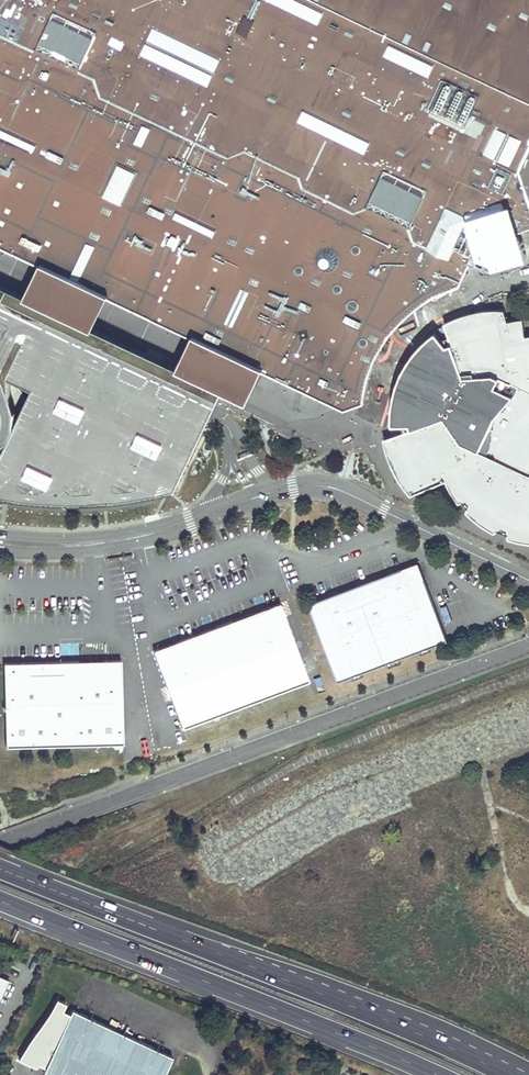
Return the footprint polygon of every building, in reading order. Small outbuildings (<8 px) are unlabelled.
[(40,265),(61,276),(74,282),(107,297),(192,337),(200,341),(196,348),(215,357),(230,364),(234,357),(262,371),(345,410),(366,403),(366,401),(367,395),(369,383),(371,374),(373,370),(374,366),(376,361),(378,357),(380,354),(382,349),(387,342),(396,329),(400,325),(409,316),(418,308),(424,303),(436,296),(450,290),(462,285),(466,277),(481,247),(488,245),(528,230),(528,0),(0,0),(0,246),(40,265)] [(91,336),(107,297),(74,282),(40,265),(23,304),(91,336)] [(8,496),(12,497),(25,499),(39,501),(52,502),(65,502),(77,503),(91,502),(103,502),(114,501),(127,499),(140,497),(153,495),(164,493),(170,491),(175,490),(212,413),(220,399),(176,376),(91,336),(23,304),(7,296),(0,293),(0,495),(8,496)] [(404,432),(384,439),(385,449),(389,460),(394,471),(398,478),(403,484),(409,492),(412,491),(444,478),(457,501),(460,500),(463,503),(465,506),(465,510),(483,525),(492,530),(496,529),(501,531),(506,534),(506,537),(517,539),(528,541),(528,334),(525,334),(525,331),(522,317),(507,319),(506,313),(504,308),(494,308),(482,308),(472,310),(460,315),(445,325),(449,336),(455,352),(419,427),(404,432)] [(455,352),(449,336),(441,339),(435,333),(432,336),(427,340),(421,345),(416,350),(409,360),(405,367),(399,378),(396,386),(393,399),(392,407),(391,418),(392,425),(401,425),(404,432),(419,427),(455,352)] [(262,371),(234,357),(230,364),(215,357),(196,348),(200,341),(192,337),(176,376),(220,399),(245,411),(262,371)] [(382,349),(380,354),(383,355),(385,354),(388,352),(389,349),(389,346),(388,344),(387,342),(382,349)] [(364,583),(310,604),(339,682),(449,640),(419,562),(364,583)] [(167,645),(155,650),(184,729),(310,681),(281,603),(252,614),(192,636),(167,645)] [(122,659),(5,662),(7,746),(124,744),(122,659)] [(68,1015),(61,1011),(64,1004),(54,1000),(47,1013),(44,1019),(38,1027),(35,1031),(30,1037),(25,1044),(17,1061),(34,1070),(36,1066),(44,1069),(41,1074),(43,1074),(162,1074),(171,1057),(70,1011),(68,1015)]
